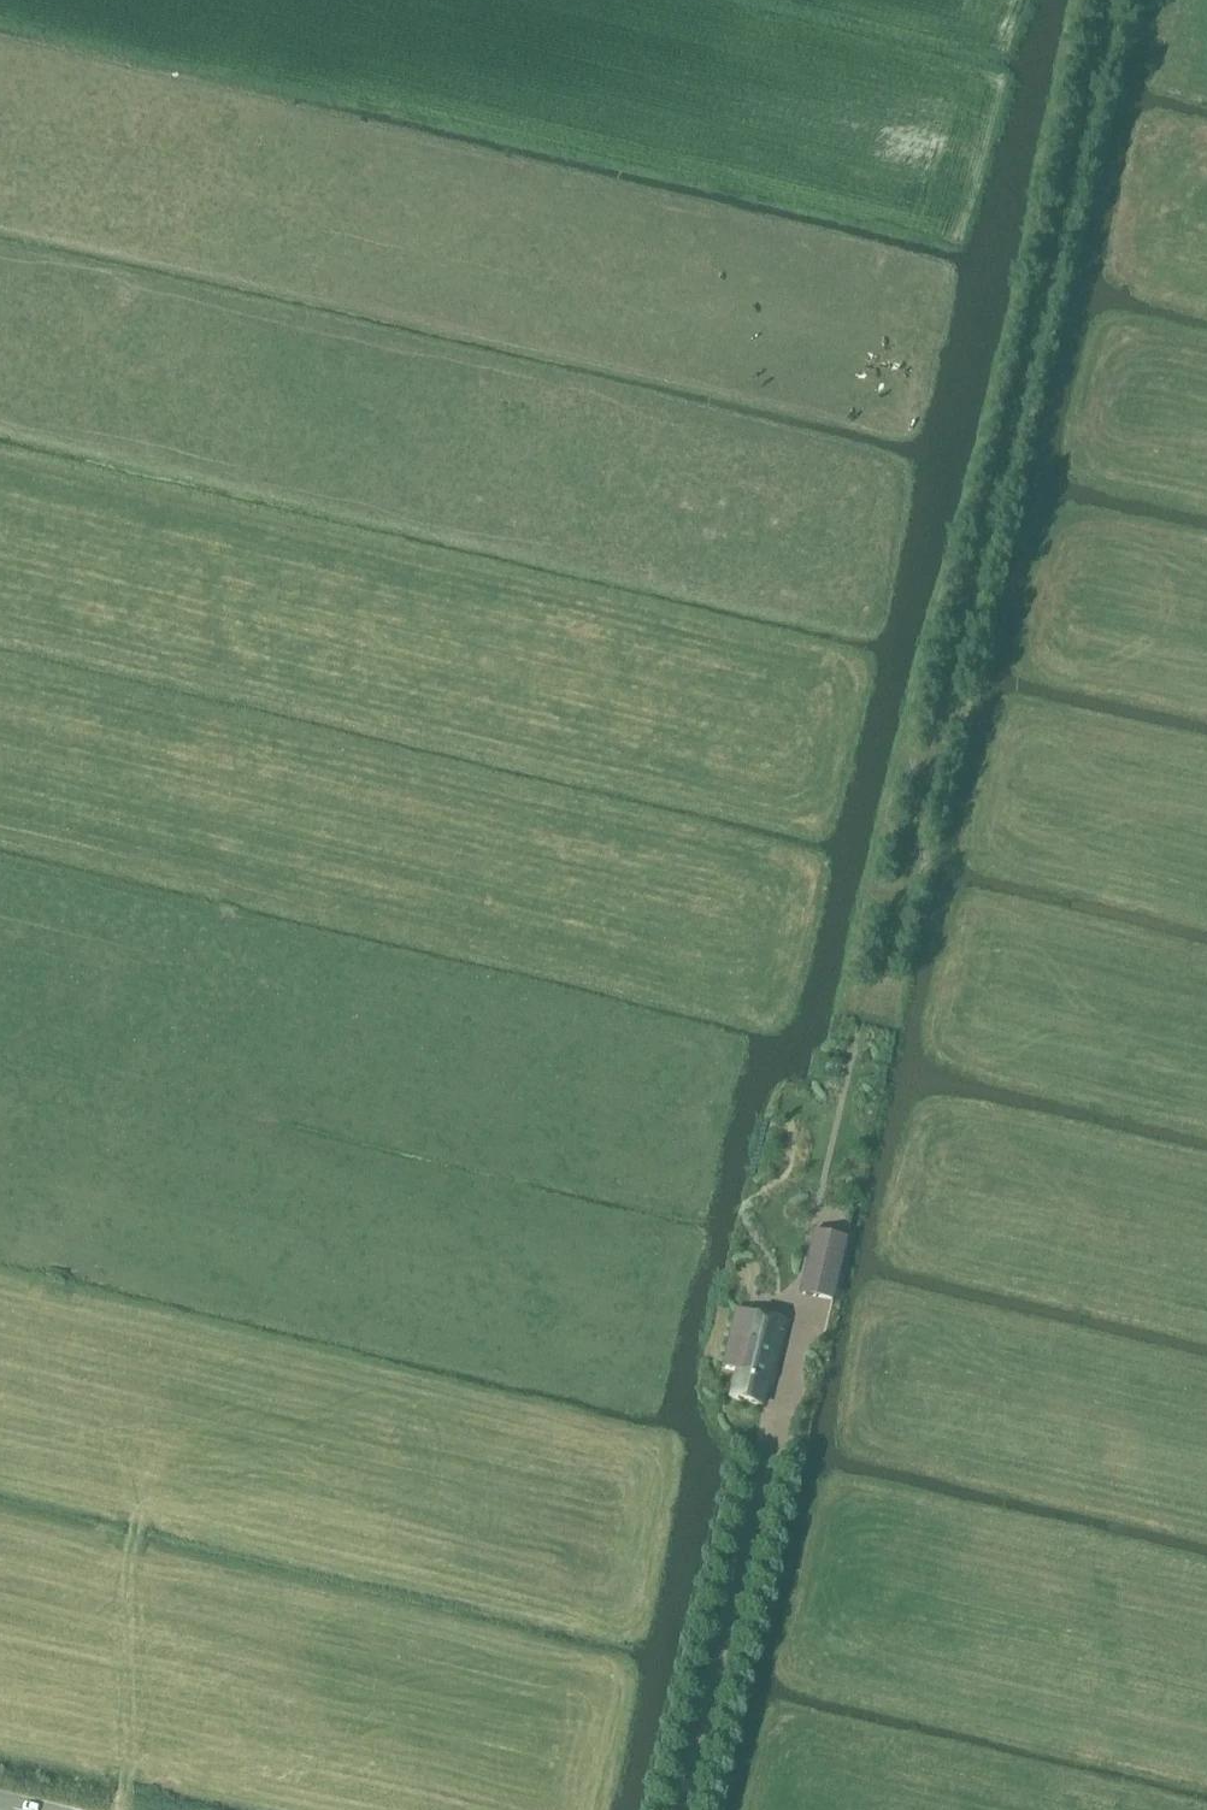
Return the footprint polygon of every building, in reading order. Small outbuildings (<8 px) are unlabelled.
[(839,1273),(847,1239),(814,1231),(806,1265),(839,1273)] [(726,1334),(721,1353),(735,1356),(725,1401),(755,1408),(761,1384),(763,1385),(778,1324),(745,1316),(740,1337),(726,1334)]
